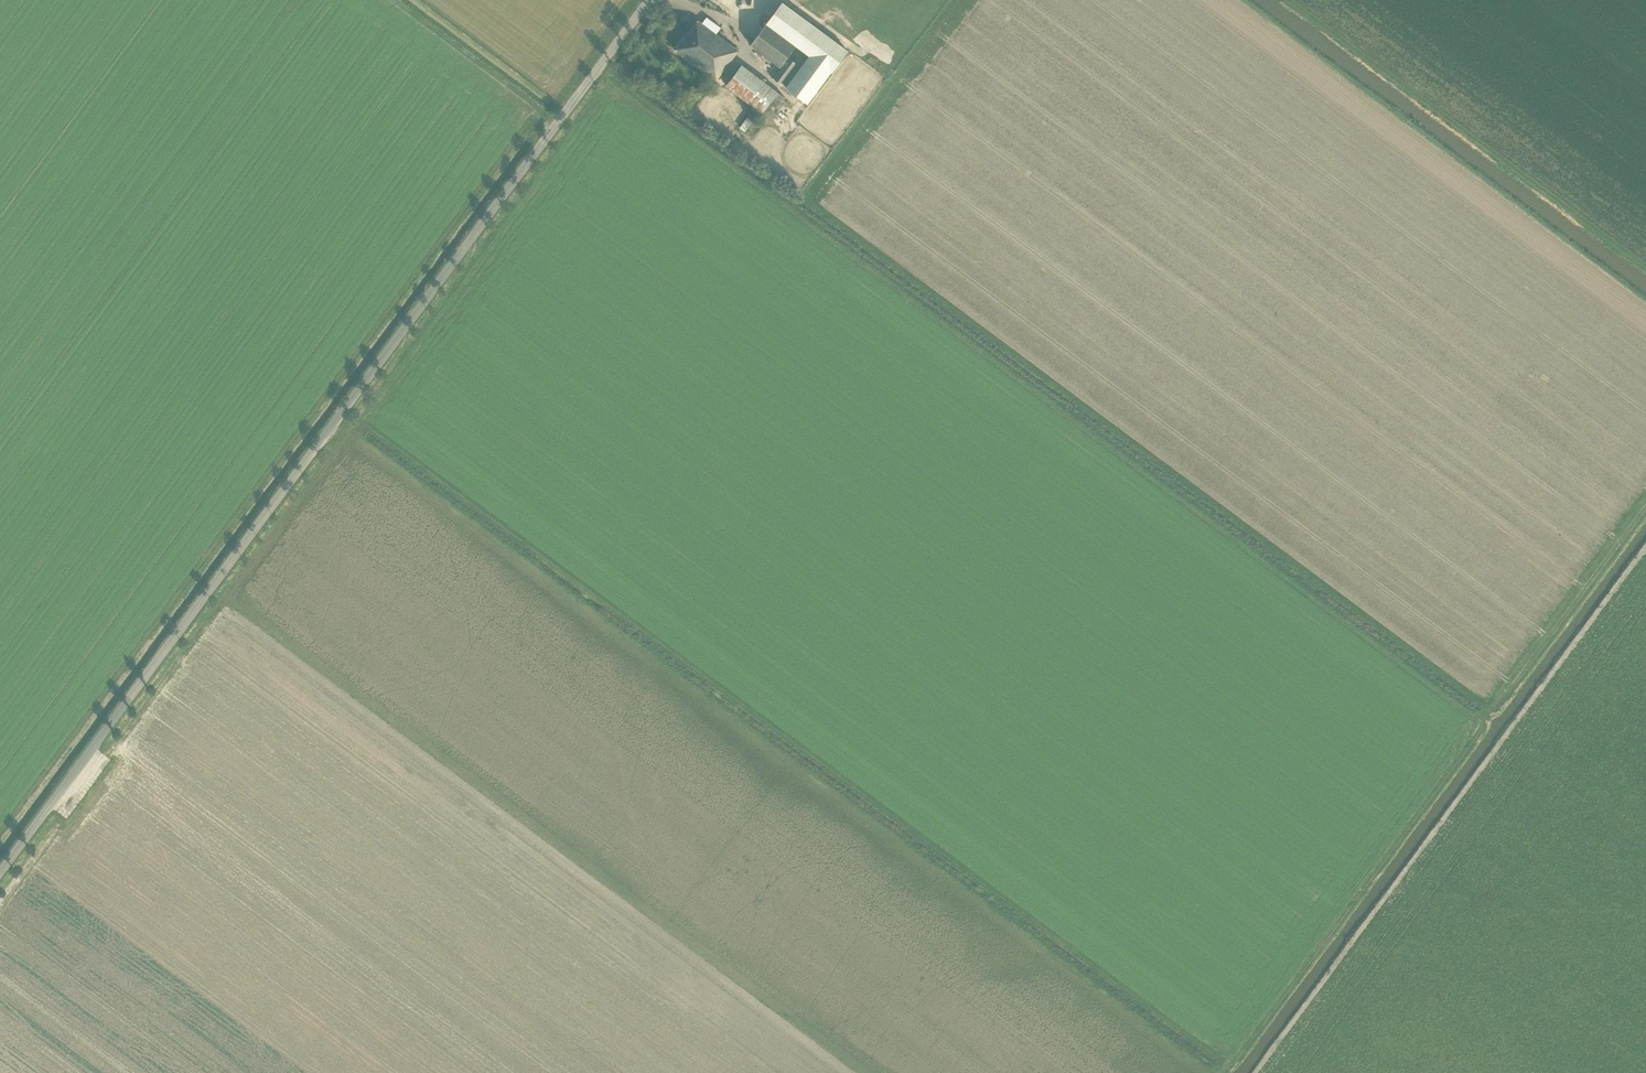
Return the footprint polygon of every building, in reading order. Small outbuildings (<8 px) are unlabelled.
[(849,51),(783,2),(751,45),(781,67),(796,46),(810,56),(787,87),(808,104),(832,72),(833,73),(849,51)] [(700,20),(676,51),(717,81),(740,50),(717,33),(722,27),(707,17),(703,23),(700,20)] [(783,85),(798,64),(789,57),(773,78),(783,85)] [(881,73),(884,68),(874,60),(870,64),(881,73)] [(783,103),(786,98),(743,64),(726,86),(783,128),(795,112),(783,103)] [(703,110),(695,118),(703,125),(711,116),(703,110)] [(704,128),(711,135),(716,130),(709,123),(704,128)] [(750,140),(757,126),(750,123),(743,136),(750,140)]
